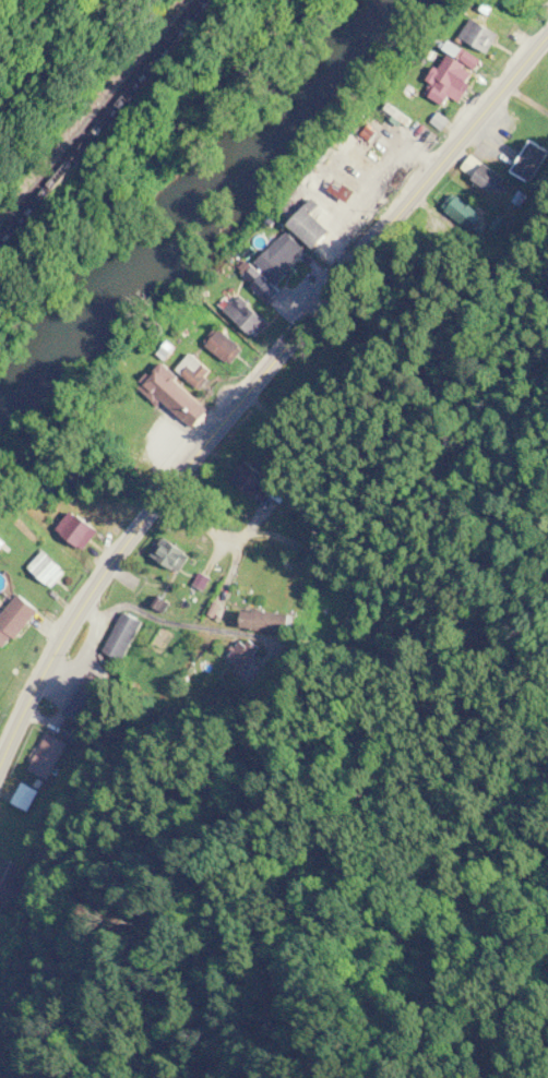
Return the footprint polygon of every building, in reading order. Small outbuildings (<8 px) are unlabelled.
[(500,35),(474,18),(461,37),(487,54),(500,35)] [(462,105),(482,59),(450,45),(427,98),(447,107),(450,100),(462,105)] [(507,172),(524,185),(547,154),(531,141),(507,172)] [(493,195),(504,183),(479,160),(468,173),(493,195)] [(321,208),(315,202),(292,225),(317,250),(334,233),(315,214),(321,208)] [(280,286),(294,272),(288,266),(305,250),(288,233),(258,263),(280,286)] [(280,293),(251,264),(240,276),(269,304),(280,293)] [(268,324),(240,296),(226,310),(254,338),(268,324)] [(242,350),(216,329),(204,344),(229,365),(242,350)] [(212,369),(188,355),(176,374),(201,389),(212,369)] [(206,408),(165,365),(148,381),(189,424),(206,408)] [(273,485),(248,461),(231,479),(256,503),(273,485)] [(84,551),(99,533),(73,511),(58,529),(84,551)] [(174,537),(200,549),(203,544),(177,531),(174,537)] [(190,556),(165,538),(152,556),(178,573),(190,556)] [(67,575),(48,551),(30,565),(49,589),(67,575)] [(8,650),(39,609),(18,594),(0,618),(0,644),(8,650)] [(118,661),(140,621),(122,612),(100,651),(118,661)] [(283,613),(242,613),(242,632),(283,632),(283,613)] [(65,742),(74,745),(81,729),(65,722),(58,739),(46,734),(29,771),(48,779),(65,742)] [(37,792),(22,783),(9,804),(25,813),(37,792)]
